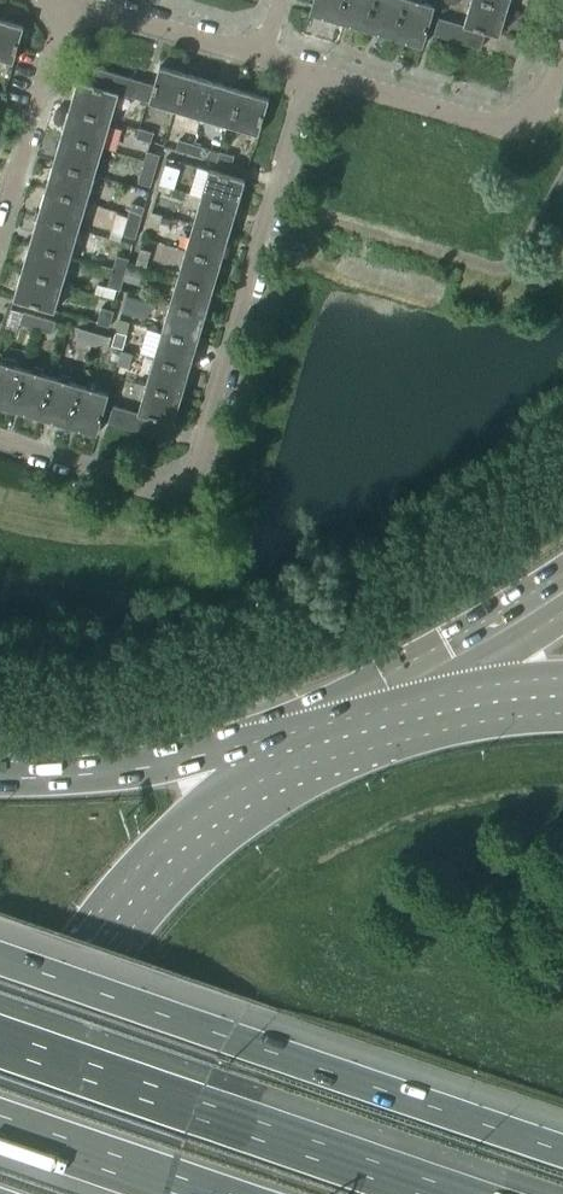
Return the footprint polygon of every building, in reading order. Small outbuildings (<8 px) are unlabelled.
[(339,22),(346,0),(313,0),(310,13),(339,22)] [(367,30),(376,0),(346,0),(339,22),(367,30)] [(395,38),(406,0),(376,0),(367,30),(395,38)] [(395,38),(423,46),(429,23),(435,5),(417,0),(406,0),(395,38)] [(485,32),(499,36),(507,9),(478,0),(471,0),(463,25),(485,32)] [(507,9),(510,0),(478,0),(507,9)] [(433,35),(449,39),(454,23),(438,18),(433,35)] [(0,20),(0,58),(13,62),(23,27),(0,20)] [(454,23),(449,39),(480,48),(485,32),(463,25),(454,23)] [(154,85),(152,84),(147,102),(173,109),(184,74),(159,66),(154,85)] [(90,84),(118,93),(121,94),(126,77),(95,68),(90,84)] [(211,82),(184,74),(173,109),(200,117),(211,82)] [(152,84),(126,77),(121,94),(147,102),(152,84)] [(77,81),(69,108),(110,121),(118,93),(90,84),(77,81)] [(238,89),(211,82),(200,117),(227,125),(238,89)] [(269,99),(238,89),(227,125),(258,134),(269,99)] [(69,108),(61,135),(102,148),(110,121),(69,108)] [(136,138),(150,143),(153,133),(139,129),(136,138)] [(61,135),(53,163),(94,175),(102,148),(61,135)] [(175,150),(190,154),(193,144),(178,140),(175,150)] [(193,144),(190,154),(204,158),(207,148),(193,144)] [(147,151),(142,167),(155,170),(159,155),(147,151)] [(217,162),(231,166),(234,156),(219,152),(217,162)] [(53,163),(45,190),(86,203),(94,175),(53,163)] [(159,184),(174,189),(180,169),(165,165),(159,184)] [(155,170),(142,167),(138,182),(150,186),(155,170)] [(209,169),(201,198),(237,208),(245,180),(229,175),(209,169)] [(45,190),(37,217),(78,230),(86,203),(45,190)] [(201,198),(193,224),(229,234),(237,208),(201,198)] [(132,203),(127,218),(140,222),(144,207),(132,203)] [(147,227),(156,229),(160,215),(151,213),(147,227)] [(37,217),(29,245),(70,257),(78,230),(37,217)] [(140,222),(127,218),(123,234),(135,237),(140,222)] [(193,224),(185,251),(221,261),(229,234),(193,224)] [(29,245),(21,272),(62,285),(70,257),(29,245)] [(140,250),(135,264),(145,267),(149,253),(140,250)] [(185,251),(178,277),(214,286),(221,261),(185,251)] [(117,255),(112,271),(124,274),(129,258),(117,255)] [(124,274),(112,271),(107,287),(120,290),(124,274)] [(62,285),(21,272),(13,299),(26,303),(54,311),(62,285)] [(178,277),(169,305),(205,314),(214,286),(178,277)] [(143,316),(148,301),(127,295),(122,310),(143,316)] [(169,305),(162,331),(198,341),(205,314),(169,305)] [(101,307),(97,323),(109,327),(114,311),(101,307)] [(20,324),(36,329),(39,317),(23,312),(20,324)] [(39,317),(36,329),(52,334),(55,322),(39,317)] [(75,341),(91,346),(95,333),(79,329),(75,341)] [(162,331),(153,359),(189,369),(198,341),(162,331)] [(116,332),(114,339),(111,346),(121,348),(125,335),(116,332)] [(95,333),(91,346),(107,350),(111,338),(95,333)] [(116,364),(129,368),(133,354),(121,350),(116,364)] [(153,359),(146,384),(182,395),(189,369),(153,359)] [(13,410),(25,369),(0,361),(0,406),(13,410)] [(13,410),(42,418),(54,377),(25,369),(13,410)] [(42,418),(70,426),(82,385),(54,377),(42,418)] [(146,384),(138,413),(159,420),(173,424),(182,395),(146,384)] [(82,385),(70,426),(97,434),(109,393),(82,385)] [(108,422),(125,428),(129,414),(112,409),(108,422)] [(129,414),(125,428),(154,436),(159,420),(138,413),(137,416),(129,414)] [(256,664),(259,673),(273,668),(269,659),(256,664)]
